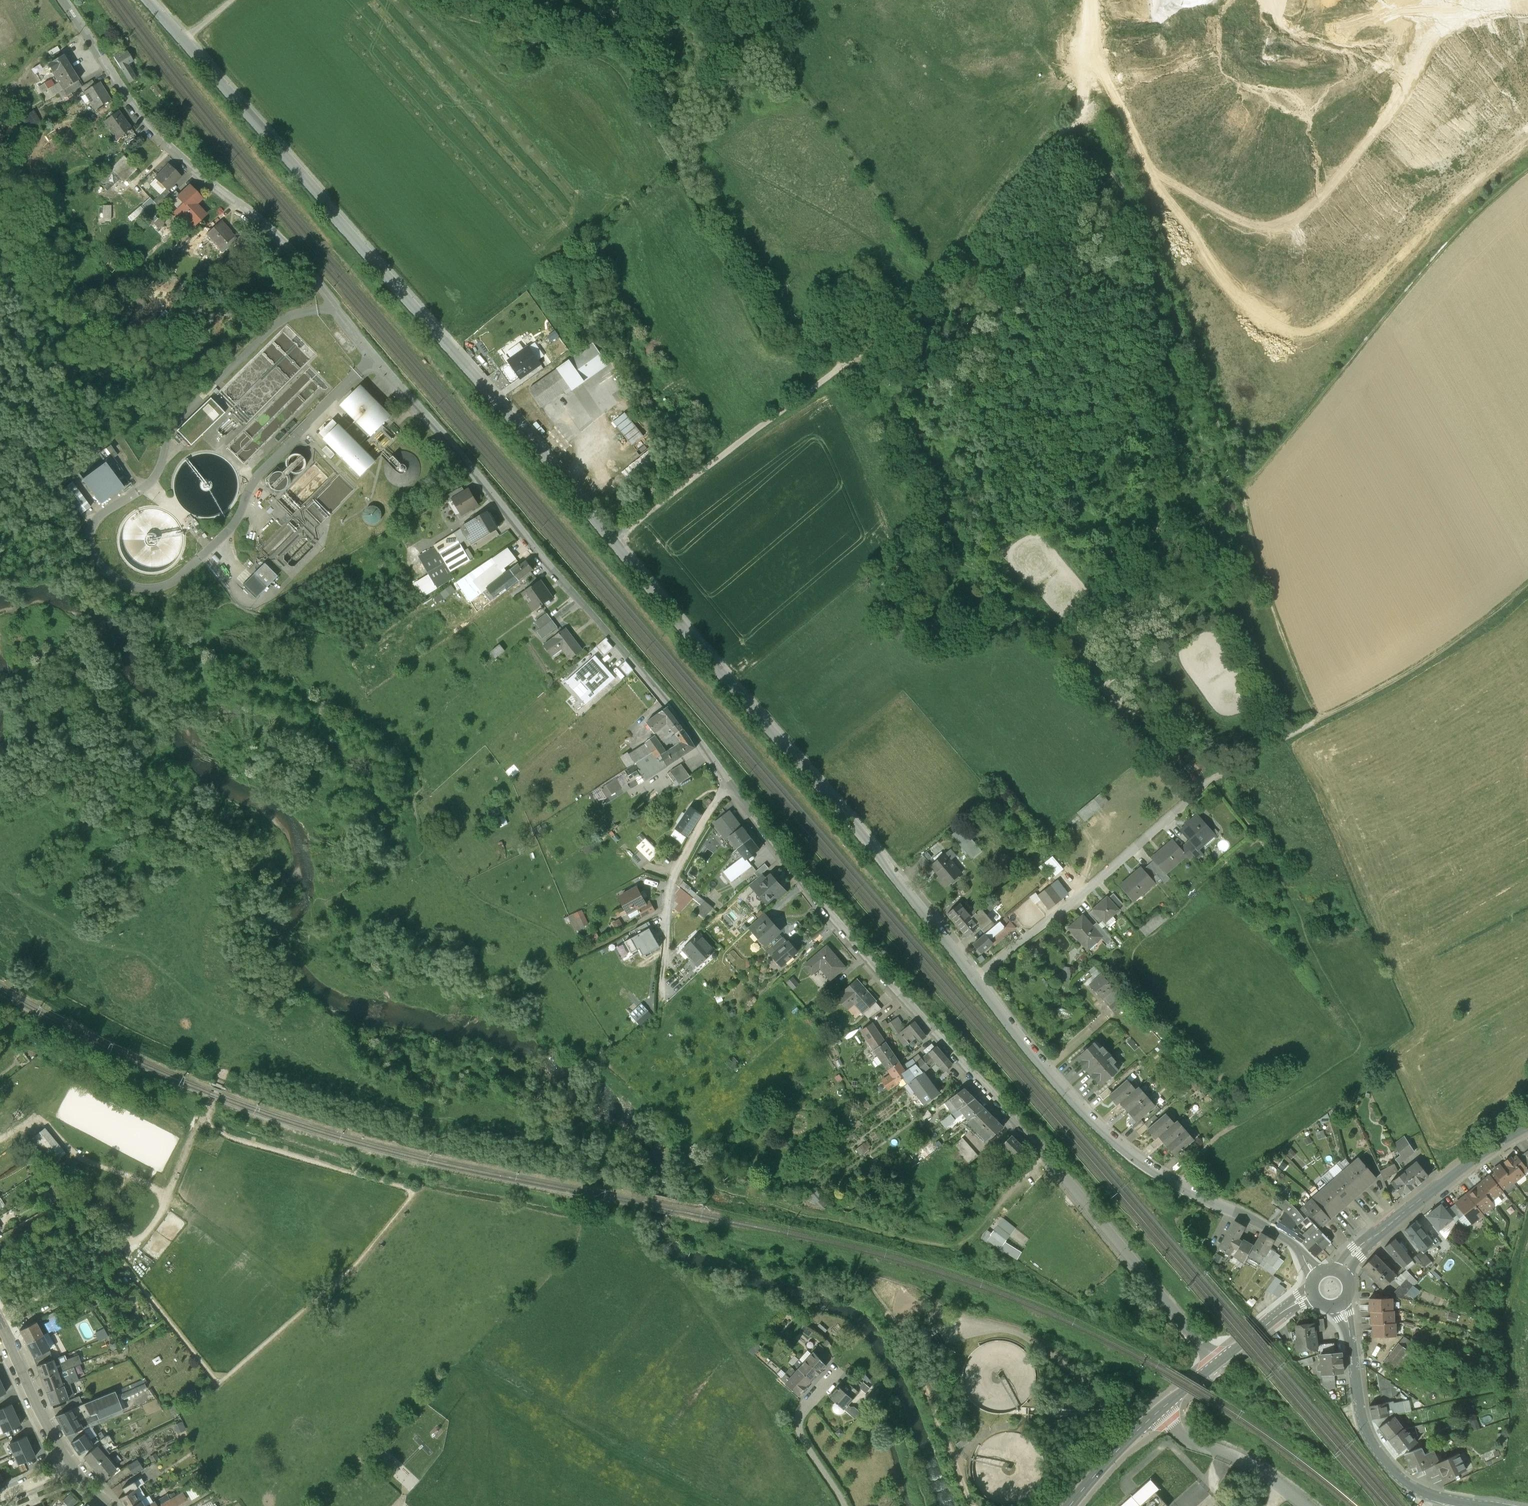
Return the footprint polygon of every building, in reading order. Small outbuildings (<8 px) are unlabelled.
[(120,53),(113,57),(120,69),(124,67),(131,62),(126,53),(122,55),(120,53)] [(73,74),(63,56),(47,66),(51,72),(56,70),(62,80),(73,74)] [(124,67),(120,69),(122,72),(120,74),(121,75),(118,77),(122,82),(125,81),(124,79),(129,75),(126,70),(124,67)] [(73,74),(62,80),(58,82),(58,83),(56,84),(58,88),(60,87),(64,95),(69,92),(70,93),(80,87),(79,85),(91,79),(88,74),(77,80),(73,74)] [(45,88),(51,86),(49,79),(43,82),(45,88)] [(99,83),(84,93),(94,108),(109,99),(99,83)] [(117,111),(103,122),(116,140),(130,130),(117,111)] [(123,157),(110,169),(116,176),(129,163),(123,157)] [(167,166),(154,180),(166,192),(179,177),(167,166)] [(199,200),(187,187),(177,197),(176,197),(178,199),(184,206),(179,211),(178,209),(172,215),(178,222),(183,217),(192,227),(203,216),(194,205),(199,200)] [(174,192),(164,201),(169,207),(178,199),(176,197),(177,197),(174,192)] [(141,205),(149,211),(155,204),(147,198),(141,205)] [(109,219),(109,205),(98,204),(98,219),(109,219)] [(170,233),(157,220),(150,226),(162,240),(170,233)] [(208,231),(205,235),(221,252),(234,240),(224,229),(225,228),(220,221),(208,231)] [(205,227),(187,243),(191,248),(205,235),(208,231),(205,227)] [(116,267),(109,261),(104,266),(111,273),(116,267)] [(613,367),(597,345),(531,391),(544,409),(567,392),(570,397),(613,367)] [(530,347),(511,361),(522,378),(542,365),(530,347)] [(511,361),(500,369),(511,385),(522,378),(511,361)] [(377,402),(362,387),(343,407),(358,421),(346,432),(332,445),(332,446),(346,460),(379,426),(381,428),(389,420),(374,404),(377,402)] [(209,398),(175,430),(190,445),(223,413),(209,398)] [(632,445),(645,436),(628,411),(615,420),(632,445)] [(334,420),(321,433),(326,439),(340,426),(334,420)] [(340,426),(326,439),(332,445),(346,432),(340,426)] [(109,445),(103,449),(111,459),(116,455),(109,445)] [(629,479),(659,459),(653,449),(623,469),(629,479)] [(304,467),(305,464),(304,461),(303,458),(301,456),(298,454),(295,454),(292,454),(289,455),(287,457),(285,460),(284,462),(284,466),(285,469),(287,471),(289,473),(292,474),(295,474),(298,474),(301,472),(303,470),(304,467)] [(104,462),(81,479),(99,504),(122,487),(104,462)] [(287,484),(287,481),(287,479),(286,476),(284,474),(282,472),(280,471),(277,471),(274,471),(272,472),(270,474),(268,476),(267,479),(267,481),(267,484),(268,487),(270,489),(272,490),(274,491),(277,492),(280,491),(282,490),(284,489),(286,487),(287,484)] [(60,488),(79,514),(90,506),(71,480),(60,488)] [(463,487),(447,496),(450,502),(454,499),(466,492),(463,487)] [(466,492),(454,499),(463,514),(479,504),(470,490),(466,492)] [(461,527),(462,528),(468,539),(472,545),(499,529),(489,511),(461,527)] [(461,543),(468,539),(462,528),(435,545),(436,546),(419,555),(430,574),(417,581),(426,596),(453,579),(449,573),(471,560),(471,559),(475,557),(470,548),(466,551),(461,543)] [(517,558),(509,548),(494,559),(497,564),(502,570),(504,569),(517,558)] [(521,566),(520,563),(508,573),(490,588),(496,595),(507,587),(509,589),(516,584),(515,584),(534,569),(528,561),(521,566)] [(263,563),(240,585),(252,598),(275,576),(263,563)] [(502,570),(497,564),(475,582),(484,592),(490,588),(508,573),(504,569),(502,570)] [(237,577),(243,582),(251,572),(245,567),(237,577)] [(536,576),(527,582),(531,587),(540,581),(536,576)] [(531,587),(526,590),(533,600),(531,602),(535,609),(553,597),(550,592),(549,592),(541,580),(540,581),(531,587)] [(548,613),(536,622),(541,628),(553,619),(548,613)] [(541,628),(538,631),(543,638),(559,627),(553,619),(541,628)] [(583,649),(567,628),(545,645),(553,656),(563,649),(571,659),(583,649)] [(597,646),(605,655),(614,647),(608,640),(609,640),(607,637),(597,646)] [(491,650),(496,657),(506,650),(501,643),(491,650)] [(596,655),(568,680),(574,689),(582,682),(589,690),(584,693),(591,701),(616,677),(596,655)] [(626,661),(620,666),(628,675),(634,670),(626,661)] [(584,693),(580,697),(587,704),(591,701),(584,693)] [(667,707),(646,722),(655,733),(668,723),(673,730),(676,734),(683,728),(667,707)] [(681,740),(666,751),(662,746),(653,751),(657,757),(661,754),(662,757),(657,760),(662,768),(696,747),(689,736),(683,728),(676,734),(673,730),(667,735),(669,738),(670,736),(676,742),(680,739),(681,740)] [(654,735),(644,742),(646,745),(648,744),(653,751),(662,746),(659,741),(663,737),(665,736),(663,733),(661,735),(660,733),(655,737),(654,735)] [(663,737),(659,741),(662,746),(667,742),(663,737)] [(1201,756),(1190,765),(1198,774),(1209,765),(1201,756)] [(682,763),(672,771),(680,783),(690,776),(682,763)] [(610,796),(625,786),(618,776),(604,786),(610,796)] [(1077,810),(1085,820),(1110,800),(1102,790),(1077,810)] [(701,813),(690,806),(683,817),(695,824),(701,813)] [(1214,834),(1196,813),(1189,819),(1188,818),(1185,820),(1184,824),(1185,825),(1180,829),(1189,839),(1197,849),(1198,848),(1204,843),(1202,841),(1212,832),(1213,834),(1214,834)] [(695,824),(683,817),(680,822),(691,829),(695,824)] [(742,826),(729,836),(738,847),(751,838),(742,826)] [(981,850),(962,826),(952,834),(972,858),(981,850)] [(751,838),(738,847),(747,858),(759,849),(751,838)] [(644,853),(636,861),(643,868),(649,862),(648,861),(660,850),(650,839),(640,849),(644,853)] [(1197,849),(1189,839),(1184,843),(1193,854),(1196,858),(1202,853),(1198,848),(1197,849)] [(1166,846),(1165,845),(1150,857),(1153,859),(1164,873),(1165,873),(1178,861),(1175,857),(1182,851),(1180,847),(1173,840),(1166,846)] [(936,843),(923,854),(931,865),(945,854),(936,843)] [(1193,854),(1184,843),(1180,847),(1182,851),(1186,854),(1185,855),(1188,859),(1193,854)] [(1186,854),(1182,851),(1175,857),(1178,861),(1185,855),(1186,854)] [(1053,853),(1044,861),(1056,874),(1064,866),(1053,853)] [(961,873),(945,854),(931,865),(940,875),(938,877),(945,886),(961,873)] [(1164,873),(1153,859),(1148,863),(1157,873),(1165,883),(1169,878),(1165,873),(1164,873)] [(1157,873),(1148,863),(1142,868),(1151,878),(1157,873)] [(1141,867),(1120,885),(1130,896),(1137,890),(1140,894),(1154,881),(1151,878),(1142,868),(1141,867)] [(761,874),(750,883),(755,889),(766,879),(761,874)] [(766,879),(755,889),(758,892),(756,896),(757,898),(760,900),(764,899),(767,902),(775,895),(782,889),(781,888),(771,875),(766,879)] [(692,887),(684,880),(679,886),(681,887),(688,893),(691,889),(692,887)] [(1051,884),(1038,894),(1048,907),(1062,897),(1051,884)] [(782,889),(775,895),(779,899),(788,891),(783,886),(781,888),(782,889)] [(637,887),(621,896),(623,901),(623,904),(625,907),(627,908),(633,917),(640,913),(638,908),(646,904),(646,903),(637,887)] [(688,893),(681,887),(676,892),(680,895),(676,900),(685,907),(694,897),(688,893)] [(697,893),(691,889),(688,893),(694,897),(697,893)] [(1035,901),(1040,898),(1037,891),(1031,895),(1035,901)] [(1121,902),(1113,893),(1108,897),(1116,907),(1121,902)] [(1116,907),(1108,897),(1102,903),(1100,901),(1093,908),(1102,918),(1102,919),(1110,913),(1112,915),(1118,909),(1116,907)] [(646,904),(638,908),(640,913),(643,918),(655,911),(649,901),(646,903),(646,904)] [(947,913),(959,927),(972,916),(960,902),(947,913)] [(574,930),(590,923),(584,908),(568,915),(574,930)] [(981,908),(972,916),(976,921),(986,913),(981,908)] [(1102,918),(1093,908),(1089,912),(1097,921),(1098,922),(1102,918)] [(764,913),(751,925),(756,930),(769,918),(764,913)] [(1092,925),(1082,915),(1069,927),(1087,948),(1100,936),(1101,936),(1092,925)] [(654,930),(662,927),(658,916),(650,920),(654,930)] [(972,916),(959,927),(967,936),(979,925),(976,921),(972,916)] [(1014,927),(1005,916),(1000,920),(1008,929),(1007,930),(1008,931),(1014,927)] [(620,918),(610,922),(613,929),(623,924),(620,918)] [(756,930),(754,931),(759,937),(758,940),(762,944),(766,944),(780,930),(769,918),(756,930)] [(985,933),(974,943),(981,952),(992,942),(993,943),(1004,934),(1003,933),(1007,930),(1008,929),(1000,920),(995,925),(985,933)] [(990,920),(981,928),(985,933),(995,925),(990,920)] [(1098,922),(1097,921),(1092,925),(1101,936),(1100,936),(1106,942),(1112,937),(1098,922)] [(635,929),(638,934),(650,928),(647,922),(635,929)] [(650,928),(638,934),(625,941),(632,953),(640,949),(644,955),(660,946),(650,928)] [(696,929),(678,944),(683,949),(680,952),(687,960),(691,957),(684,949),(700,933),(696,929)] [(700,933),(684,949),(691,957),(708,941),(700,933)] [(784,936),(772,946),(777,952),(789,941),(784,936)] [(777,952),(773,956),(781,965),(787,960),(790,960),(792,958),(792,956),(798,950),(790,940),(789,941),(777,952)] [(708,941),(691,957),(699,965),(715,949),(708,941)] [(827,946),(806,965),(813,973),(821,966),(831,978),(845,966),(827,946)] [(699,965),(691,957),(687,960),(699,972),(719,954),(715,949),(699,965)] [(1065,967),(1061,975),(1066,978),(1070,970),(1065,967)] [(1120,994),(1102,974),(1091,984),(1101,996),(1102,996),(1109,1003),(1120,994)] [(876,1001),(857,980),(838,997),(845,1005),(852,999),(863,1011),(875,1001),(876,1001)] [(1109,1003),(1108,1004),(1115,1012),(1117,1010),(1118,1011),(1121,1008),(1120,1007),(1127,1001),(1120,994),(1109,1003)] [(875,1001),(863,1011),(868,1017),(881,1008),(875,1001)] [(642,1002),(630,1013),(637,1020),(649,1009),(642,1002)] [(909,1043),(896,1026),(899,1024),(895,1019),(888,1022),(904,1045),(909,1043)] [(914,1020),(903,1029),(910,1037),(913,1034),(918,1042),(926,1036),(914,1020)] [(885,1042),(872,1023),(862,1030),(874,1048),(885,1042)] [(885,1042),(874,1048),(883,1062),(895,1054),(886,1041),(885,1042)] [(1094,1042),(1088,1047),(1087,1046),(1081,1051),(1082,1052),(1077,1057),(1084,1064),(1085,1063),(1090,1069),(1109,1053),(1102,1045),(1100,1048),(1094,1042)] [(946,1058),(936,1046),(929,1052),(936,1060),(940,1065),(946,1058)] [(929,1052),(916,1063),(923,1071),(925,1069),(936,1060),(929,1052)] [(1109,1053),(1090,1069),(1096,1075),(1095,1076),(1101,1083),(1106,1079),(1107,1080),(1113,1075),(1112,1074),(1118,1068),(1112,1063),(1115,1060),(1109,1053)] [(895,1054),(883,1062),(888,1068),(899,1061),(895,1054)] [(946,1058),(940,1065),(944,1070),(952,1064),(946,1058)] [(899,1061),(888,1068),(892,1074),(883,1080),(888,1087),(897,1082),(903,1078),(907,1084),(911,1080),(918,1076),(919,1075),(923,1071),(916,1063),(914,1060),(903,1066),(899,1061)] [(933,1082),(926,1074),(928,1072),(925,1069),(923,1071),(919,1075),(929,1086),(933,1082)] [(1112,1091),(1110,1094),(1118,1103),(1121,1101),(1135,1089),(1126,1079),(1112,1091)] [(1108,1086),(1099,1094),(1103,1099),(1110,1094),(1112,1091),(1108,1086)] [(1135,1089),(1121,1101),(1129,1110),(1146,1096),(1138,1086),(1135,1089)] [(964,1087),(948,1099),(952,1104),(954,1102),(959,1109),(960,1107),(974,1097),(964,1087)] [(1146,1096),(1129,1110),(1138,1120),(1141,1118),(1155,1106),(1146,1096)] [(974,1097),(960,1107),(968,1118),(984,1107),(974,1097)] [(1118,1103),(1111,1109),(1115,1113),(1124,1105),(1121,1101),(1118,1103)] [(951,1114),(942,1104),(937,1108),(940,1113),(939,1114),(941,1117),(939,1118),(941,1121),(945,1119),(951,1114)] [(968,1118),(964,1121),(984,1142),(1003,1126),(984,1107),(968,1118)] [(1148,1127),(1156,1137),(1159,1135),(1159,1134),(1173,1122),(1165,1113),(1148,1127)] [(959,1125),(951,1114),(945,1119),(953,1130),(959,1125)] [(1138,1120),(1132,1126),(1136,1130),(1144,1122),(1141,1118),(1138,1120)] [(1173,1122),(1159,1134),(1168,1144),(1185,1129),(1177,1119),(1173,1122)] [(1144,1122),(1136,1130),(1140,1135),(1148,1127),(1144,1122)] [(31,1139),(51,1164),(66,1153),(45,1128),(31,1139)] [(1185,1129),(1168,1144),(1176,1154),(1183,1148),(1193,1139),(1185,1129)] [(1022,1145),(1011,1134),(1002,1144),(1007,1149),(1013,1155),(1015,1152),(1017,1154),(1021,1150),(1019,1148),(1022,1145)] [(1156,1137),(1150,1143),(1153,1147),(1162,1139),(1159,1135),(1156,1137)] [(1405,1135),(1394,1143),(1397,1149),(1400,1154),(1395,1158),(1399,1163),(1414,1150),(1405,1135)] [(977,1156),(961,1138),(958,1141),(973,1159),(977,1156)] [(973,1159),(958,1141),(953,1145),(969,1163),(973,1159)] [(1002,1144),(997,1149),(1002,1154),(1007,1149),(1002,1144)] [(1377,1162),(1369,1147),(1358,1156),(1375,1176),(1381,1172),(1380,1170),(1377,1162)] [(1176,1154),(1174,1156),(1178,1160),(1187,1152),(1183,1148),(1176,1154)] [(1517,1157),(1524,1166),(1527,1170),(1527,1161),(1522,1153),(1517,1157)] [(1515,1155),(1511,1158),(1509,1155),(1503,1160),(1506,1163),(1510,1169),(1506,1172),(1512,1180),(1513,1181),(1523,1173),(1520,1169),(1524,1166),(1517,1157),(1515,1155)] [(1375,1176),(1358,1156),(1350,1163),(1367,1184),(1375,1176)] [(68,1167),(63,1161),(55,1167),(60,1173),(68,1167)] [(1417,1161),(1404,1171),(1414,1185),(1427,1175),(1417,1161)] [(44,1167),(40,1162),(35,1166),(39,1171),(44,1167)] [(1394,1162),(1380,1170),(1381,1172),(1383,1178),(1398,1170),(1394,1162)] [(1367,1184),(1350,1163),(1342,1170),(1360,1190),(1367,1184)] [(1501,1166),(1499,1164),(1492,1169),(1494,1172),(1499,1178),(1494,1182),(1500,1189),(1512,1180),(1506,1172),(1510,1169),(1506,1163),(1501,1166)] [(56,1177),(47,1166),(41,1171),(51,1184),(56,1177)] [(1360,1190),(1342,1170),(1334,1177),(1352,1197),(1360,1190)] [(1404,1171),(1390,1181),(1401,1196),(1414,1185),(1404,1171)] [(1489,1189),(1484,1192),(1490,1200),(1501,1191),(1500,1189),(1494,1182),(1499,1178),(1494,1172),(1489,1175),(1482,1180),(1483,1182),(1489,1189)] [(74,1180),(69,1174),(65,1178),(70,1184),(74,1180)] [(1352,1197),(1334,1177),(1327,1184),(1344,1204),(1352,1197)] [(67,1193),(60,1181),(52,1186),(59,1198),(67,1193)] [(1483,1182),(1474,1190),(1473,1188),(1466,1194),(1480,1212),(1492,1202),(1490,1200),(1484,1192),(1489,1189),(1483,1182)] [(1344,1204),(1327,1184),(1319,1190),(1336,1211),(1344,1204)] [(1396,1200),(1389,1189),(1387,1190),(1392,1204),(1396,1200)] [(1336,1211),(1319,1190),(1311,1197),(1329,1217),(1336,1211)] [(1466,1194),(1455,1203),(1463,1213),(1470,1222),(1482,1214),(1480,1212),(1466,1194)] [(1329,1217),(1311,1197),(1303,1204),(1311,1213),(1321,1224),(1329,1217)] [(111,1207),(102,1198),(95,1206),(104,1215),(111,1207)] [(1296,1209),(1289,1202),(1285,1207),(1284,1206),(1282,1207),(1286,1211),(1288,1214),(1289,1214),(1296,1209)] [(1455,1203),(1449,1207),(1458,1218),(1462,1215),(1463,1213),(1455,1203)] [(1451,1218),(1440,1204),(1426,1215),(1437,1229),(1451,1218)] [(1281,1210),(1276,1207),(1272,1213),(1277,1216),(1281,1210)] [(1304,1219),(1296,1209),(1289,1214),(1296,1224),(1304,1219)] [(1288,1214),(1286,1211),(1281,1219),(1280,1218),(1275,1225),(1294,1237),(1298,1231),(1300,1229),(1296,1224),(1289,1214),(1288,1214)] [(1321,1224),(1311,1213),(1306,1217),(1313,1224),(1317,1228),(1321,1224)] [(1221,1244),(1219,1247),(1230,1253),(1233,1247),(1237,1249),(1241,1240),(1242,1240),(1242,1239),(1238,1237),(1244,1226),(1234,1220),(1221,1244)] [(1427,1234),(1416,1220),(1404,1229),(1415,1243),(1421,1238),(1429,1247),(1434,1243),(1426,1234),(1427,1234)] [(1317,1228),(1313,1224),(1306,1230),(1322,1248),(1329,1241),(1317,1228)] [(997,1234),(989,1227),(982,1238),(989,1244),(997,1234)] [(1301,1241),(1305,1247),(1314,1255),(1322,1248),(1306,1230),(1302,1234),(1306,1237),(1301,1241)] [(1302,1234),(1298,1231),(1294,1237),(1301,1241),(1306,1237),(1302,1234)] [(1261,1232),(1247,1256),(1259,1263),(1262,1258),(1269,1246),(1273,1238),(1261,1232)] [(1411,1259),(1394,1238),(1384,1246),(1395,1260),(1396,1260),(1402,1266),(1411,1259)] [(1242,1240),(1241,1240),(1237,1249),(1234,1255),(1244,1260),(1251,1247),(1252,1244),(1246,1241),(1245,1242),(1242,1240)] [(1281,1254),(1269,1246),(1262,1258),(1259,1263),(1261,1265),(1273,1274),(1276,1269),(1282,1261),(1278,1257),(1281,1254)] [(1423,1248),(1417,1252),(1425,1264),(1430,1260),(1423,1248)] [(1375,1254),(1361,1267),(1370,1275),(1369,1276),(1373,1279),(1382,1287),(1395,1274),(1375,1254)] [(98,1265),(94,1268),(98,1275),(102,1273),(98,1265)] [(1414,1282),(1417,1279),(1406,1267),(1395,1278),(1401,1284),(1394,1290),(1400,1296),(1408,1288),(1414,1295),(1420,1289),(1414,1282)] [(1273,1279),(1266,1289),(1271,1293),(1278,1283),(1273,1279)] [(1391,1297),(1369,1298),(1369,1310),(1370,1310),(1391,1310),(1391,1309),(1391,1297)] [(1391,1309),(1391,1310),(1370,1310),(1371,1323),(1372,1323),(1393,1322),(1393,1309),(1391,1309)] [(62,1326),(54,1310),(48,1314),(48,1313),(41,1319),(48,1332),(55,1328),(56,1329),(62,1326)] [(1323,1317),(1312,1319),(1313,1322),(1314,1322),(1315,1331),(1324,1329),(1323,1317)] [(36,1321),(19,1330),(26,1344),(43,1335),(36,1321)] [(1313,1322),(1296,1324),(1298,1338),(1295,1338),(1297,1350),(1315,1348),(1317,1347),(1316,1343),(1315,1331),(1314,1322),(1313,1322)] [(1393,1322),(1372,1323),(1372,1336),(1395,1335),(1394,1322),(1393,1322)] [(33,1357),(36,1366),(53,1359),(49,1349),(50,1349),(43,1335),(26,1344),(33,1357)] [(1403,1337),(1382,1363),(1390,1370),(1396,1374),(1406,1360),(1400,1356),(1406,1349),(1405,1348),(1410,1342),(1403,1337)] [(1334,1340),(1316,1343),(1317,1347),(1315,1348),(1316,1354),(1320,1353),(1336,1352),(1334,1340)] [(749,1351),(754,1356),(756,1354),(758,1355),(761,1352),(754,1346),(749,1341),(744,1345),(750,1350),(749,1351)] [(754,1346),(761,1352),(763,1349),(757,1343),(754,1346)] [(832,1358),(819,1345),(803,1364),(816,1376),(832,1358)] [(1336,1352),(1320,1353),(1321,1361),(1318,1365),(1318,1370),(1322,1370),(1322,1374),(1333,1373),(1342,1372),(1341,1351),(1336,1352)] [(41,1379),(58,1373),(81,1364),(78,1355),(66,1360),(67,1362),(60,1365),(61,1368),(57,1369),(53,1359),(36,1366),(41,1379)] [(802,1379),(809,1385),(816,1376),(803,1364),(798,1360),(786,1374),(791,1378),(798,1383),(802,1379)] [(870,1380),(861,1369),(858,1371),(854,1374),(857,1377),(860,1374),(867,1383),(870,1380)] [(58,1373),(41,1379),(46,1393),(70,1383),(85,1377),(82,1372),(63,1380),(64,1382),(62,1383),(58,1373)] [(1333,1373),(1322,1374),(1323,1384),(1326,1387),(1335,1387),(1333,1373)] [(781,1379),(792,1389),(799,1395),(809,1385),(802,1379),(798,1383),(791,1378),(786,1374),(785,1374),(781,1379)] [(863,1382),(861,1385),(859,1387),(862,1390),(866,1393),(870,1388),(863,1382)] [(46,1393),(50,1406),(51,1405),(74,1396),(70,1383),(46,1393)] [(849,1405),(859,1393),(848,1383),(842,1389),(839,1386),(830,1397),(855,1419),(861,1412),(854,1407),(851,1407),(849,1405)] [(120,1395),(122,1399),(146,1388),(144,1384),(120,1395)] [(181,1391),(184,1401),(197,1397),(194,1388),(181,1391)] [(122,1409),(115,1391),(83,1404),(55,1415),(55,1416),(65,1435),(66,1435),(85,1427),(84,1425),(122,1409)] [(52,1407),(55,1415),(83,1404),(79,1396),(52,1407)] [(1385,1401),(1369,1405),(1371,1417),(1388,1414),(1387,1408),(1385,1401)] [(1398,1403),(1392,1405),(1393,1407),(1387,1408),(1388,1414),(1395,1412),(1394,1411),(1400,1410),(1398,1403)] [(0,1409),(0,1421),(15,1414),(10,1404),(0,1409)] [(0,1421),(0,1425),(3,1432),(20,1425),(15,1414),(0,1421)] [(1402,1427),(1393,1415),(1378,1426),(1388,1438),(1402,1427)] [(177,1434),(186,1430),(182,1421),(173,1426),(177,1434)] [(1402,1427),(1388,1438),(1398,1451),(1405,1445),(1407,1448),(1416,1441),(1408,1431),(1406,1432),(1402,1427)] [(78,1454),(93,1444),(85,1433),(70,1443),(78,1454)] [(25,1436),(9,1444),(13,1454),(30,1446),(25,1436)] [(30,1446),(13,1454),(18,1464),(35,1457),(30,1446)] [(84,1457),(92,1466),(105,1455),(98,1446),(84,1457)] [(1421,1446),(1404,1453),(1410,1466),(1415,1464),(1418,1469),(1435,1461),(1438,1460),(1432,1448),(1423,1452),(1421,1446)] [(396,1460),(386,1451),(378,1459),(388,1469),(396,1460)] [(1438,1460),(1435,1461),(1444,1479),(1454,1474),(1458,1472),(1466,1468),(1465,1467),(1458,1451),(1438,1460)] [(158,1458),(155,1453),(149,1456),(152,1462),(158,1458)] [(103,1480),(116,1469),(105,1455),(92,1466),(103,1480)] [(137,1459),(127,1466),(133,1475),(143,1468),(141,1465),(138,1462),(137,1459)] [(1466,1468),(1458,1472),(1454,1474),(1456,1479),(1472,1471),(1469,1465),(1465,1467),(1466,1468)] [(203,1476),(198,1469),(190,1474),(194,1481),(203,1476)] [(1151,1480),(1122,1505),(1140,1505),(1159,1489),(1151,1480)] [(118,1498),(123,1505),(131,1505),(141,1500),(145,1497),(139,1486),(137,1487),(133,1481),(122,1488),(125,1494),(118,1498)] [(187,1501),(182,1492),(170,1499),(157,1505),(178,1505),(187,1501)] [(65,1498),(73,1505),(77,1501),(70,1493),(65,1498)] [(170,1499),(167,1494),(150,1503),(146,1497),(145,1497),(141,1500),(131,1505),(157,1505),(170,1499)]
